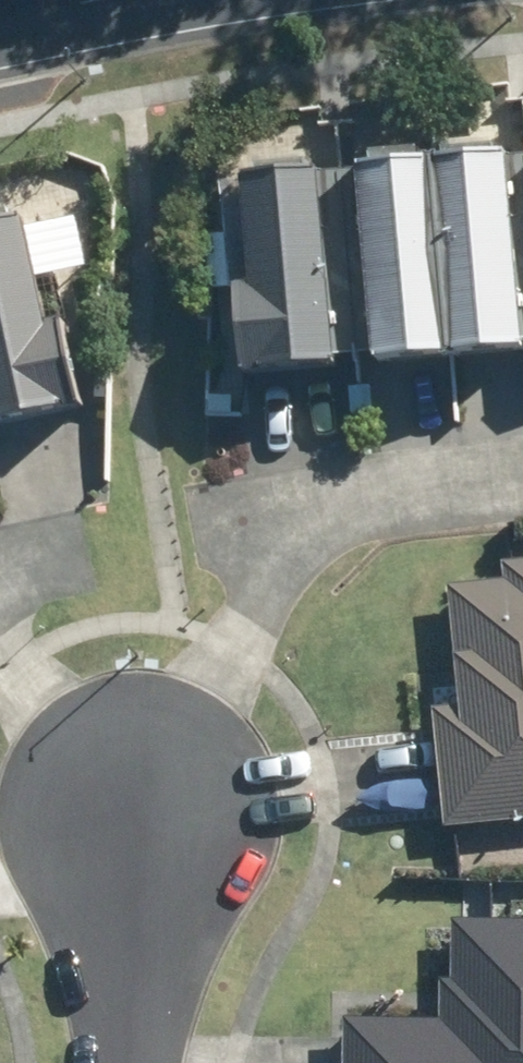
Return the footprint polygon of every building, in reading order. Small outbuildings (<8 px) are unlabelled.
[(504,152),(352,165),(370,366),(521,353),(504,152)] [(230,288),(238,376),(340,367),(323,172),(240,179),(250,287),(230,288)] [(0,219),(0,429),(71,412),(22,214),(0,219)] [(448,593),(458,708),(435,710),(445,828),(522,822),(522,552),(504,554),(507,588),(448,593)] [(440,918),(440,1027),(342,1026),(342,1062),(522,1062),(522,918),(440,918)]
